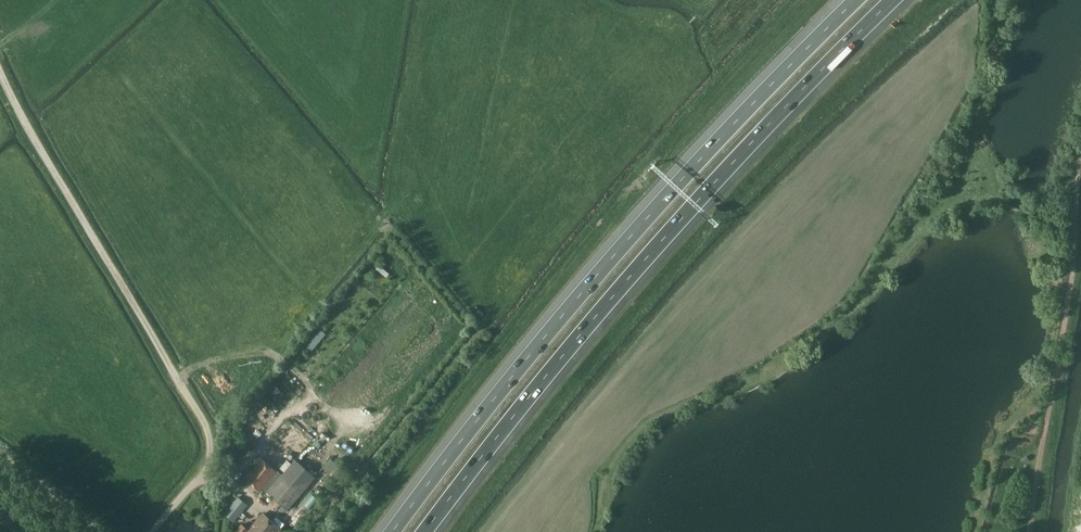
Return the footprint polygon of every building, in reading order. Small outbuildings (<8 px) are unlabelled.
[(262,489),(278,471),(261,457),(243,478),(260,492),(262,489)] [(287,510),(315,478),(295,460),(282,475),(278,471),(262,489),(287,510)] [(238,525),(250,511),(230,494),(218,508),(238,525)] [(280,528),(263,514),(250,529),(242,522),(234,531),(277,531),(280,528)]
